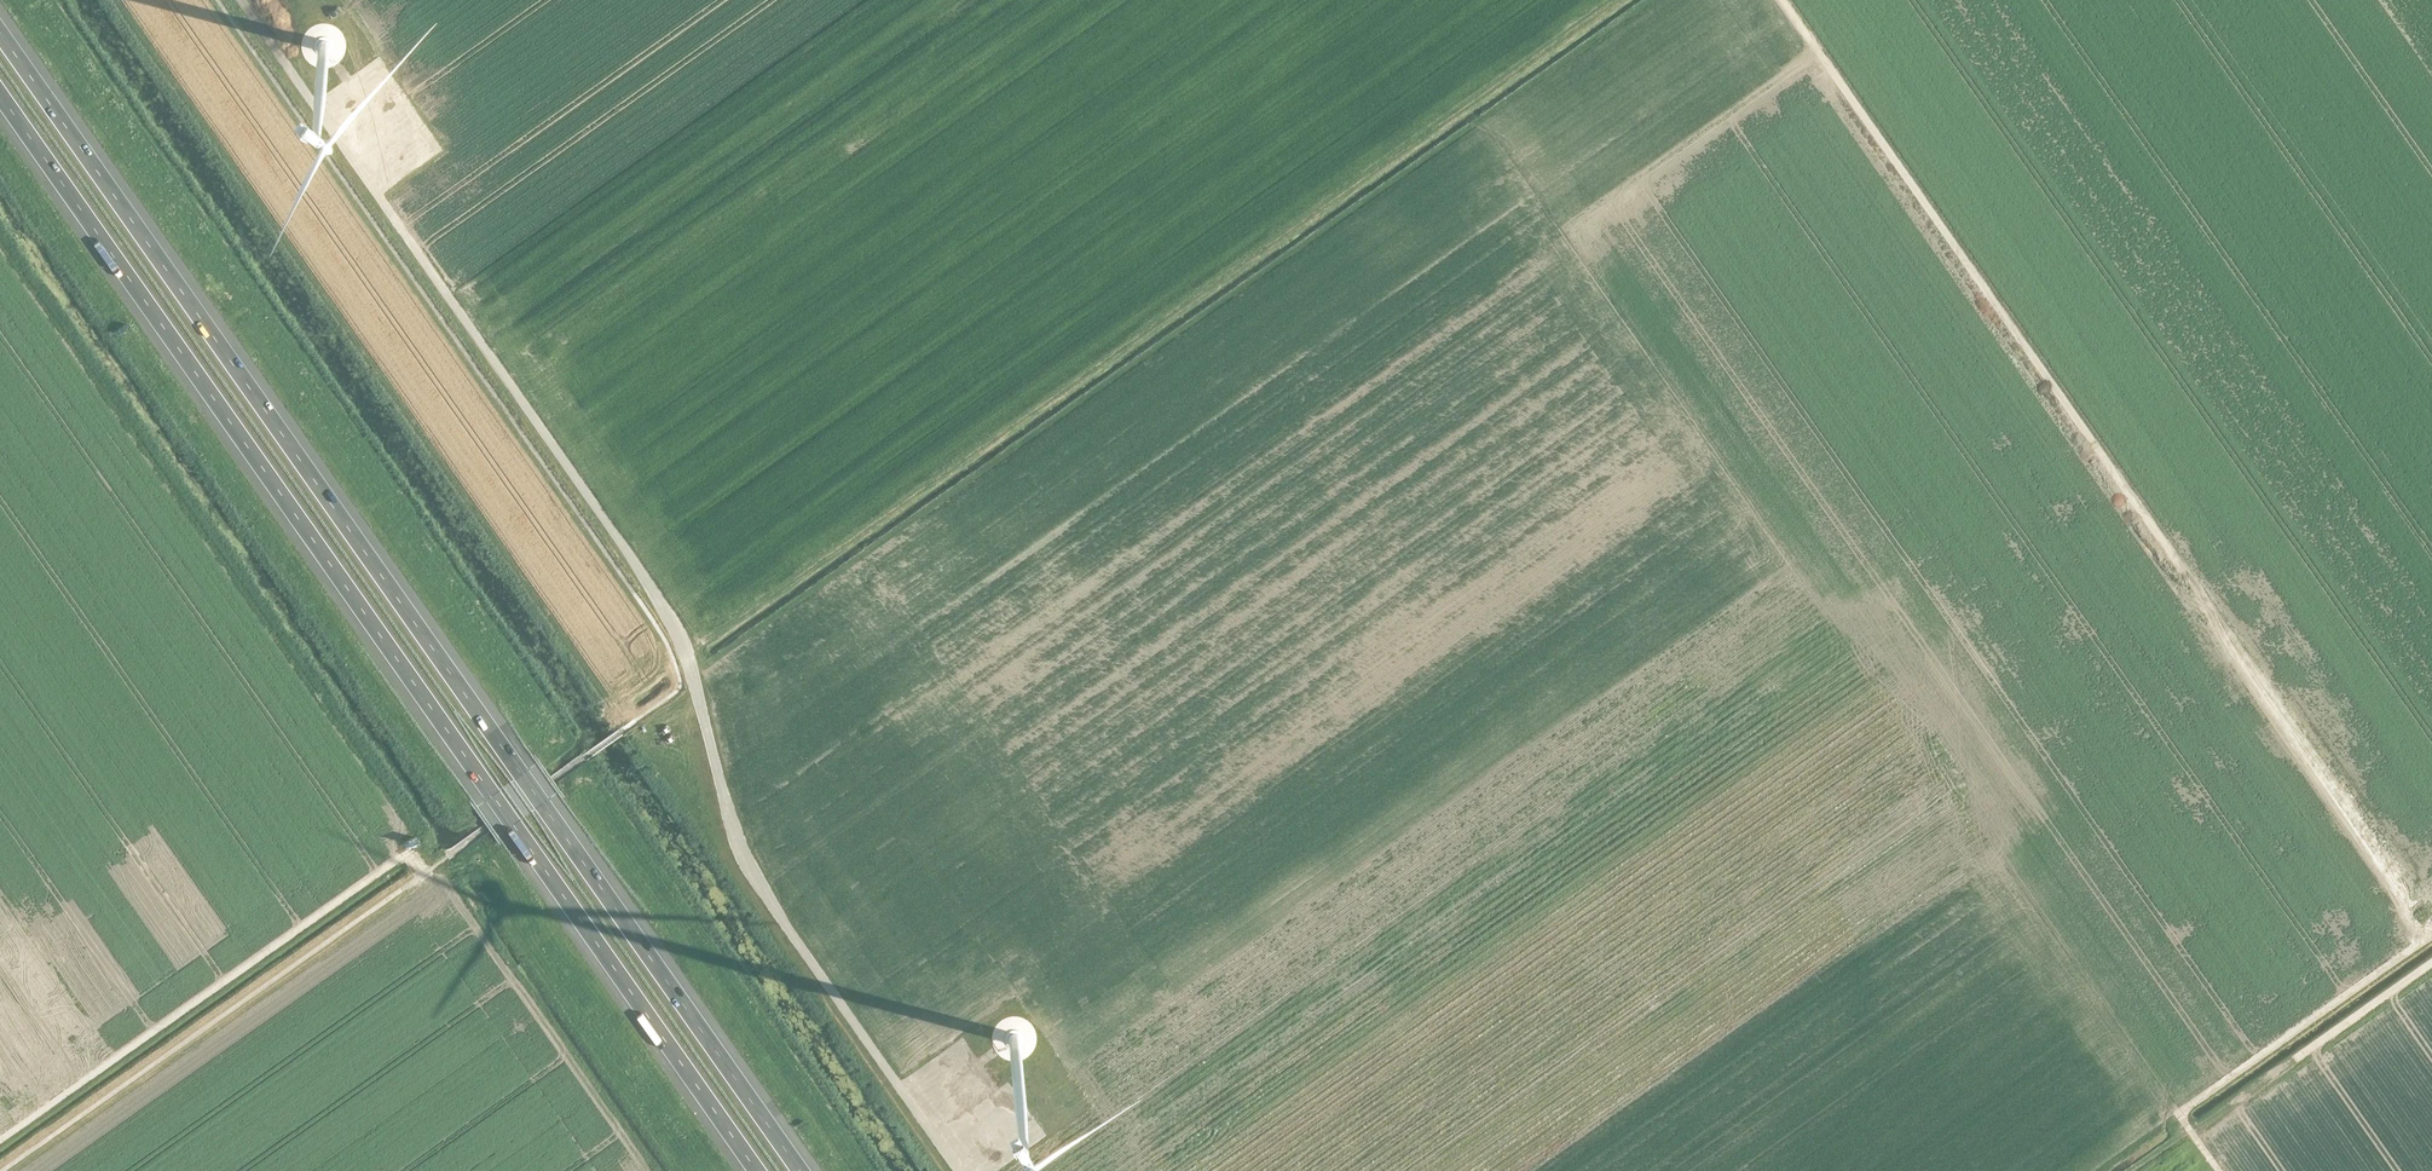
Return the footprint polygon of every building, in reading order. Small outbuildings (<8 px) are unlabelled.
[(319,46),(319,47),(319,48),(320,49),(320,50),(321,51),(322,51),(322,52),(323,52),(324,52),(325,52),(326,52),(327,52),(328,51),(329,50),(330,49),(330,48),(330,47),(330,46),(330,45),(329,44),(329,43),(328,42),(327,42),(326,41),(325,41),(324,41),(323,42),(322,42),(321,43),(320,44),(320,45),(319,46)] [(1010,1039),(1010,1040),(1010,1041),(1011,1042),(1011,1043),(1012,1044),(1013,1044),(1013,1045),(1014,1045),(1015,1045),(1016,1045),(1017,1045),(1018,1045),(1019,1044),(1020,1044),(1020,1043),(1021,1042),(1021,1041),(1021,1040),(1021,1039),(1021,1038),(1020,1037),(1020,1036),(1019,1036),(1018,1035),(1017,1035),(1016,1035),(1015,1035),(1014,1035),(1013,1035),(1012,1036),(1011,1037),(1011,1038),(1010,1039)]
